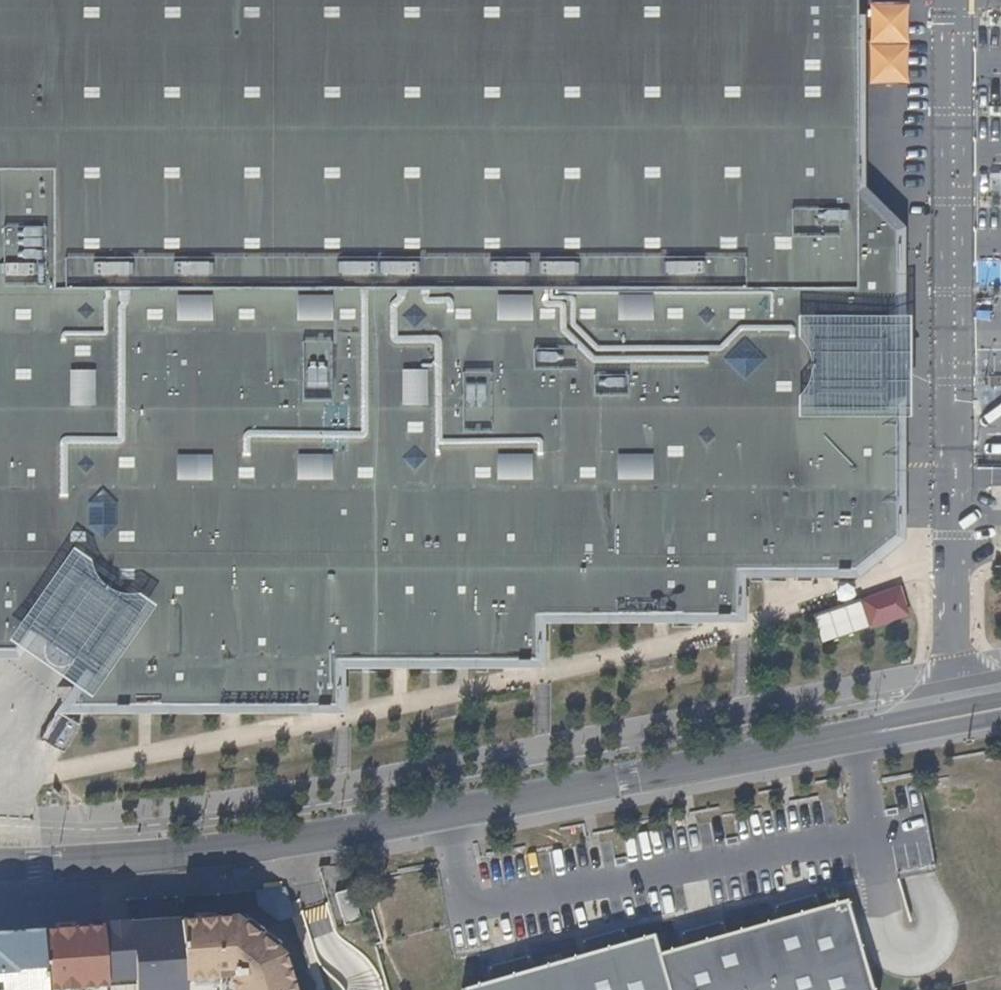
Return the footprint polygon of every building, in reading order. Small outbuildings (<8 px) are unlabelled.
[(14,658),(45,682),(88,715),(144,715),(334,717),(332,666),(536,667),(533,624),(735,628),(734,579),(838,581),(908,541),(904,353),(903,237),(854,185),(850,0),(0,0),(0,658),(14,658)] [(865,85),(906,84),(905,4),(864,4),(865,85)] [(897,589),(809,617),(817,644),(906,617),(897,589)] [(347,928),(363,923),(353,888),(336,893),(347,928)] [(771,910),(775,923),(724,938),(720,924),(677,936),(681,949),(657,956),(651,937),(462,989),(869,989),(844,903),(818,911),(814,898),(771,910)] [(281,955),(233,918),(0,934),(0,989),(292,989),(281,955)]
